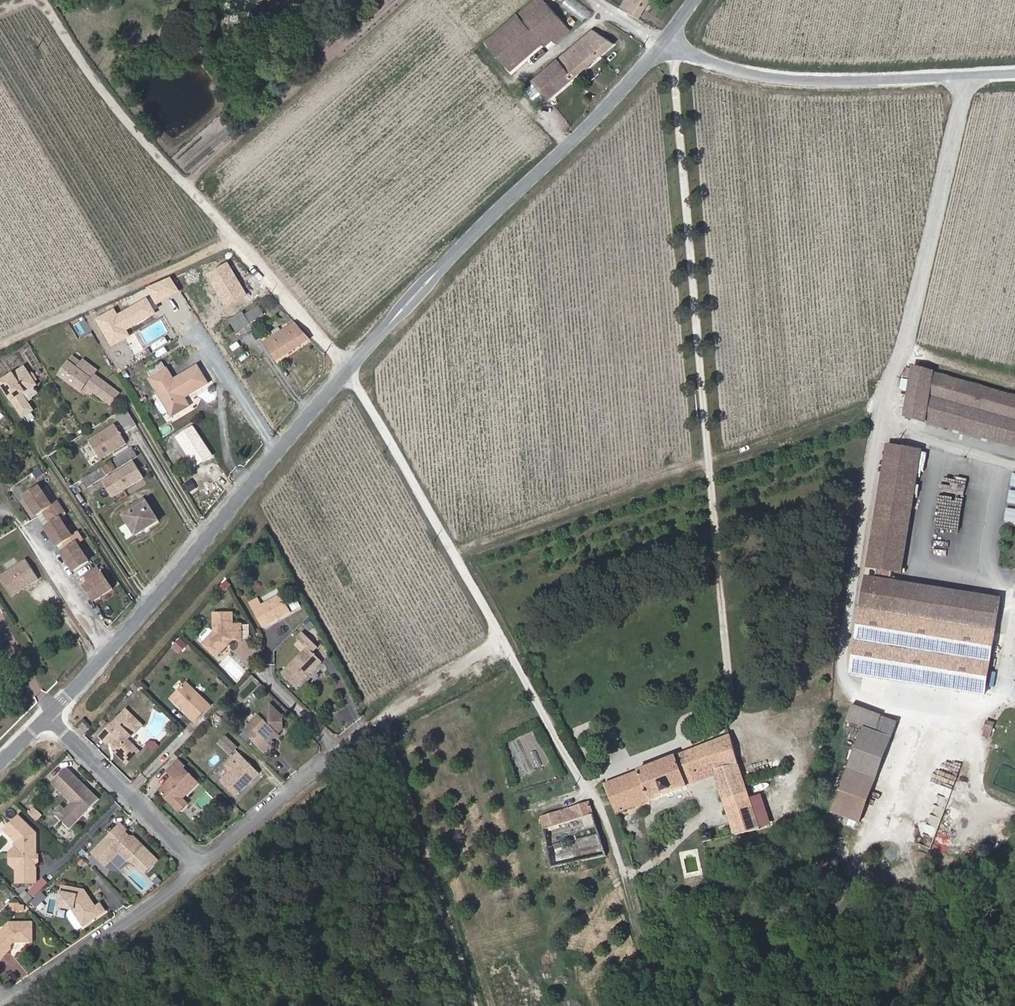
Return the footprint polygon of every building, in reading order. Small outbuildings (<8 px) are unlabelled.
[(68,8),(62,0),(57,0),(53,3),(62,14),(68,8)] [(545,0),(534,0),(486,42),(511,71),(543,43),(539,39),(546,33),(553,40),(555,43),(571,29),(545,0)] [(592,10),(575,0),(565,0),(562,5),(586,19),(592,10)] [(621,7),(639,18),(651,0),(626,0),(621,7)] [(615,44),(594,30),(533,80),(549,99),(615,44)] [(543,43),(546,46),(553,40),(546,33),(539,39),(543,43)] [(246,315),(251,323),(264,314),(259,306),(246,315)] [(238,316),(236,311),(228,316),(231,320),(238,316)] [(250,324),(243,313),(238,316),(231,320),(238,332),(250,324)] [(310,339),(295,323),(282,331),(273,337),(265,342),(277,360),(310,339)] [(279,327),(271,333),(273,337),(282,331),(279,327)] [(144,349),(135,333),(126,338),(135,354),(144,349)] [(77,371),(68,365),(59,378),(81,393),(85,387),(104,400),(112,389),(93,376),(96,372),(82,362),(77,371)] [(147,372),(152,378),(163,371),(167,369),(163,362),(147,372)] [(152,378),(150,379),(172,416),(190,406),(185,397),(208,383),(198,366),(174,380),(168,369),(167,369),(163,371),(152,378)] [(934,373),(934,372),(913,366),(905,416),(926,422),(931,395),(1014,419),(1014,396),(934,373)] [(36,386),(25,368),(1,383),(22,417),(32,411),(22,395),(36,386)] [(112,389),(104,400),(111,406),(119,395),(112,389)] [(128,408),(116,414),(125,431),(136,426),(128,408)] [(87,437),(98,458),(126,444),(115,423),(87,437)] [(115,459),(133,448),(131,444),(113,456),(115,459)] [(902,573),(922,451),(888,445),(868,567),(877,569),(902,573)] [(82,479),(88,488),(108,475),(108,476),(118,470),(118,469),(138,456),(133,448),(115,459),(82,479)] [(939,484),(937,501),(956,503),(958,486),(939,484)] [(66,573),(88,563),(78,544),(83,541),(78,532),(70,537),(59,516),(64,514),(58,501),(49,506),(38,485),(18,495),(31,520),(37,516),(66,573)] [(124,516),(147,502),(145,497),(122,512),(124,516)] [(158,519),(147,502),(124,516),(136,535),(144,530),(143,528),(158,519)] [(160,521),(158,519),(143,528),(144,530),(160,521)] [(126,523),(119,526),(124,538),(131,535),(126,523)] [(950,543),(953,534),(935,529),(933,538),(950,543)] [(0,574),(0,584),(9,598),(38,580),(25,558),(0,574)] [(91,604),(112,589),(96,566),(75,581),(91,604)] [(891,581),(893,572),(877,569),(875,579),(867,577),(862,610),(995,631),(1001,599),(891,581)] [(225,583),(221,588),(224,591),(229,586),(225,583)] [(291,609),(299,607),(296,596),(288,599),(291,609)] [(292,616),(283,599),(255,614),(264,631),(292,616)] [(233,614),(215,615),(216,632),(205,644),(218,657),(234,640),(244,640),(243,625),(234,625),(233,614)] [(251,624),(243,625),(244,640),(252,639),(251,624)] [(177,653),(186,644),(179,636),(170,645),(177,653)] [(309,651),(284,677),(298,691),(323,665),(314,656),(318,652),(318,649),(305,636),(300,642),(309,651)] [(187,684),(172,699),(195,722),(210,707),(187,684)] [(903,707),(887,701),(882,716),(898,722),(903,707)] [(271,707),(245,732),(264,752),(271,745),(269,743),(282,730),(282,718),(271,707)] [(127,711),(102,736),(109,743),(111,741),(115,745),(113,746),(117,750),(117,755),(127,764),(139,752),(128,741),(142,727),(127,711)] [(877,780),(898,722),(882,716),(861,774),(877,780)] [(982,736),(990,738),(994,721),(985,720),(982,736)] [(84,723),(80,727),(87,734),(91,730),(84,723)] [(739,764),(730,735),(606,784),(618,813),(715,776),(735,834),(760,828),(739,764)] [(109,743),(102,736),(100,738),(107,745),(109,743)] [(955,736),(950,747),(963,753),(968,741),(955,736)] [(217,747),(228,757),(235,751),(224,740),(217,747)] [(244,759),(221,782),(236,797),(259,774),(244,759)] [(173,778),(158,792),(174,808),(198,784),(182,769),(184,767),(178,761),(167,772),(173,778)] [(99,800),(67,769),(52,784),(84,815),(99,800)] [(862,820),(877,780),(861,774),(851,770),(836,810),(862,820)] [(607,856),(590,802),(537,819),(540,830),(545,829),(552,868),(607,856)] [(33,806),(27,812),(35,821),(42,815),(33,806)] [(20,816),(6,830),(18,841),(17,882),(37,882),(37,833),(20,816)] [(127,831),(121,825),(92,854),(106,867),(119,853),(128,862),(130,860),(145,875),(158,862),(143,846),(141,849),(125,833),(127,831)] [(713,840),(711,833),(701,835),(703,843),(713,840)] [(62,887),(58,907),(72,910),(73,912),(83,927),(105,912),(100,905),(96,908),(84,891),(62,887)] [(35,908),(47,897),(40,890),(28,902),(35,908)] [(26,891),(21,895),(27,902),(32,898),(26,891)] [(73,912),(67,915),(78,931),(83,927),(73,912)] [(0,933),(0,959),(0,960),(18,942),(28,942),(32,938),(32,923),(10,923),(0,933)]
